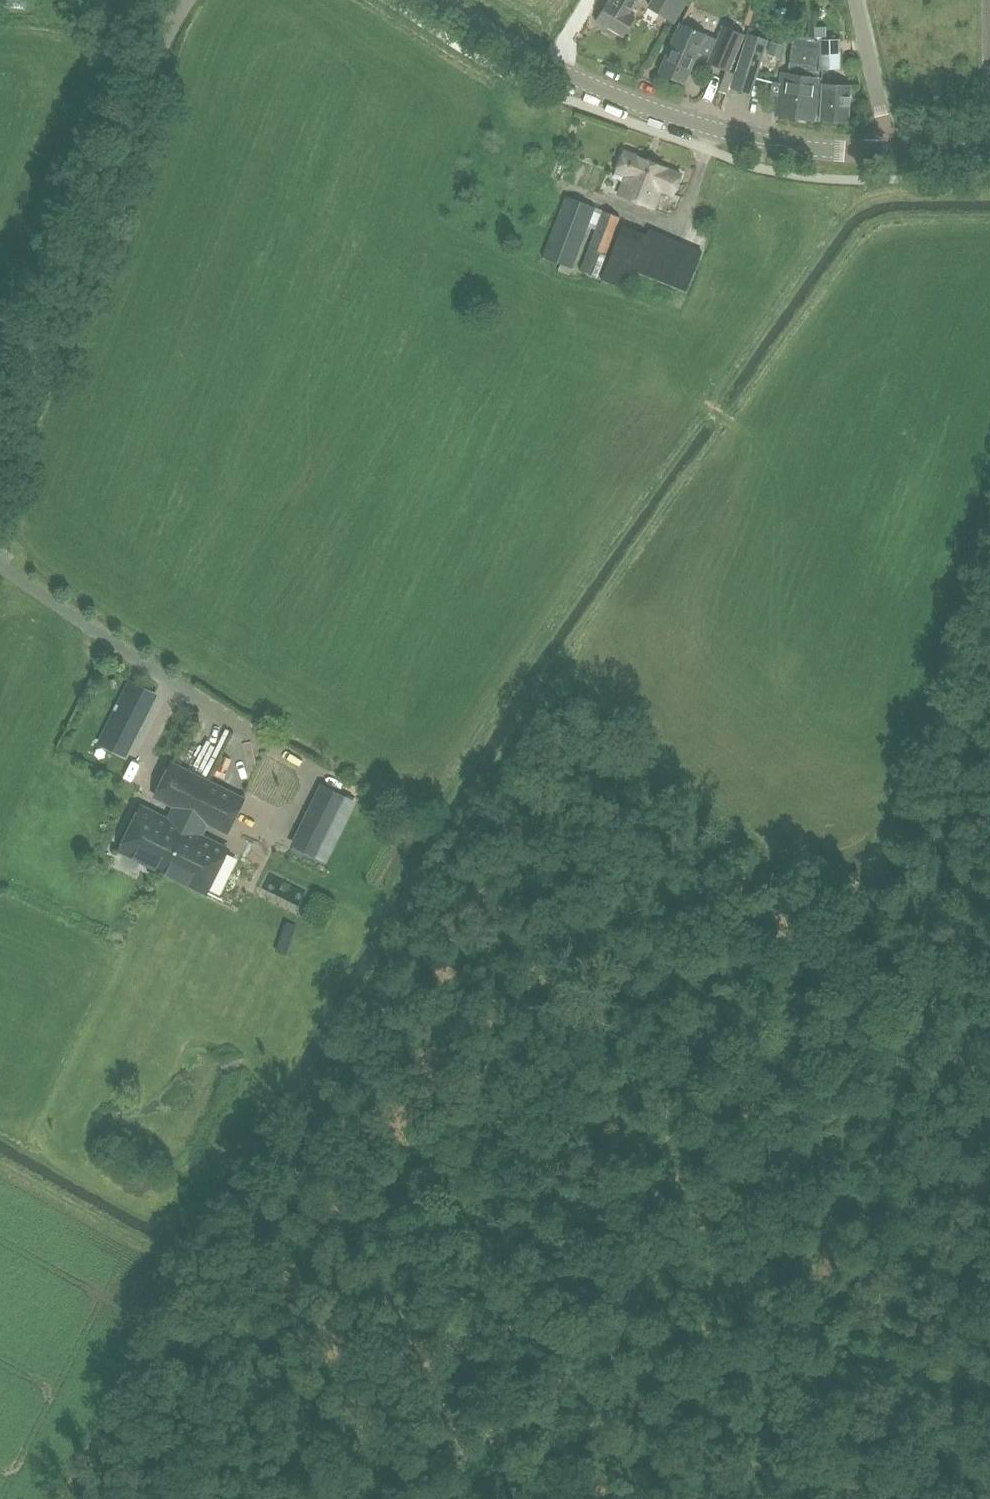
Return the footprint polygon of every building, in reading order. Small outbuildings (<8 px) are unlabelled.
[(606,29),(607,26),(623,35),(635,16),(630,13),(638,0),(613,0),(612,2),(609,0),(596,22),(606,29)] [(649,11),(674,25),(689,0),(655,0),(649,11)] [(750,26),(756,28),(765,1),(761,0),(759,0),(750,26)] [(684,82),(697,52),(705,34),(680,23),(659,71),(684,82)] [(745,34),(741,33),(723,25),(716,39),(705,34),(697,52),(709,57),(706,62),(730,72),(745,34)] [(753,34),(747,35),(735,71),(756,77),(768,39),(753,34)] [(841,40),(819,41),(820,69),(842,68),(841,40)] [(818,78),(820,70),(816,69),(819,47),(792,43),(788,70),(803,72),(803,76),(783,73),(782,83),(773,82),(771,95),(780,96),(777,114),(814,120),(820,78),(818,78)] [(849,85),(821,84),(820,120),(848,121),(849,85)] [(721,103),(740,103),(740,86),(722,85),(721,103)] [(623,151),(615,171),(612,177),(623,181),(618,195),(654,209),(661,190),(673,194),(681,173),(623,151)] [(570,269),(572,270),(588,227),(595,229),(580,271),(597,278),(619,219),(565,197),(542,256),(561,264),(558,269),(568,274),(570,269)] [(623,225),(602,279),(626,289),(633,270),(686,290),(703,251),(647,228),(645,232),(623,225)] [(90,691),(96,694),(100,686),(94,683),(90,691)] [(147,712),(122,700),(107,731),(131,743),(147,712)] [(119,849),(205,892),(227,849),(198,835),(205,820),(227,831),(243,799),(171,763),(155,796),(177,806),(169,821),(141,806),(119,849)] [(319,796),(299,839),(309,844),(318,826),(329,831),(341,806),(319,796)]
